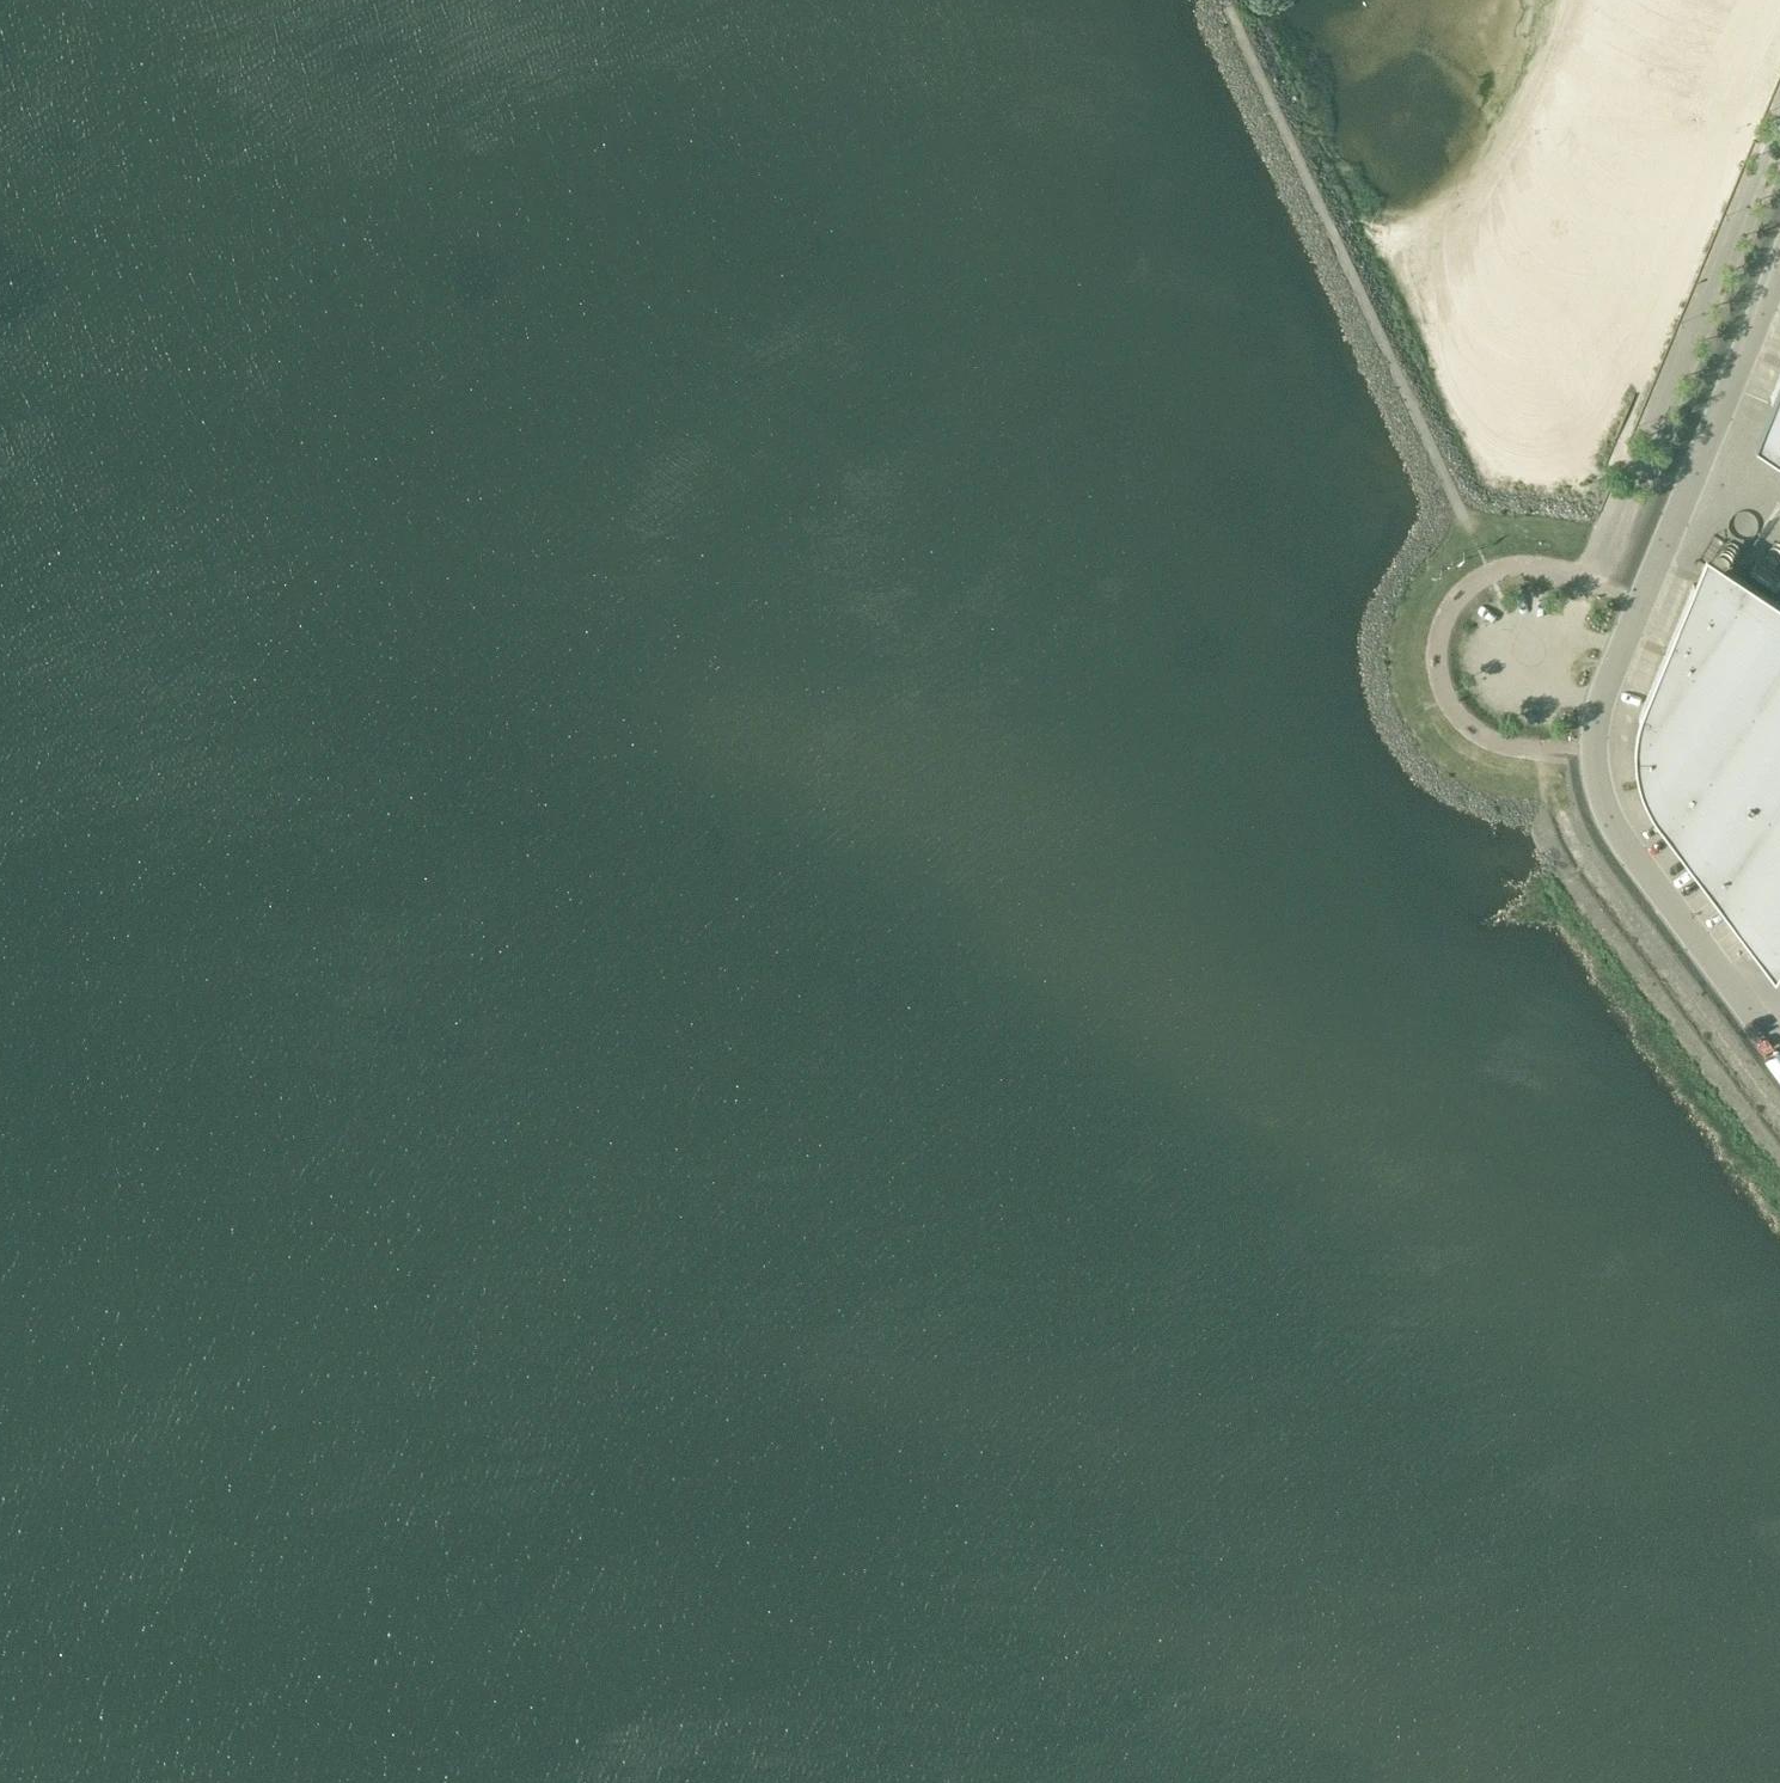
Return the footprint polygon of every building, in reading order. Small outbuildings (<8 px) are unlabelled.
[(1779,429),(1779,374),(1770,397),(1779,429)] [(1693,584),(1635,738),(1634,757),(1637,776),(1642,795),(1651,812),(1762,961),(1779,960),(1779,603),(1732,572),(1693,584)]
